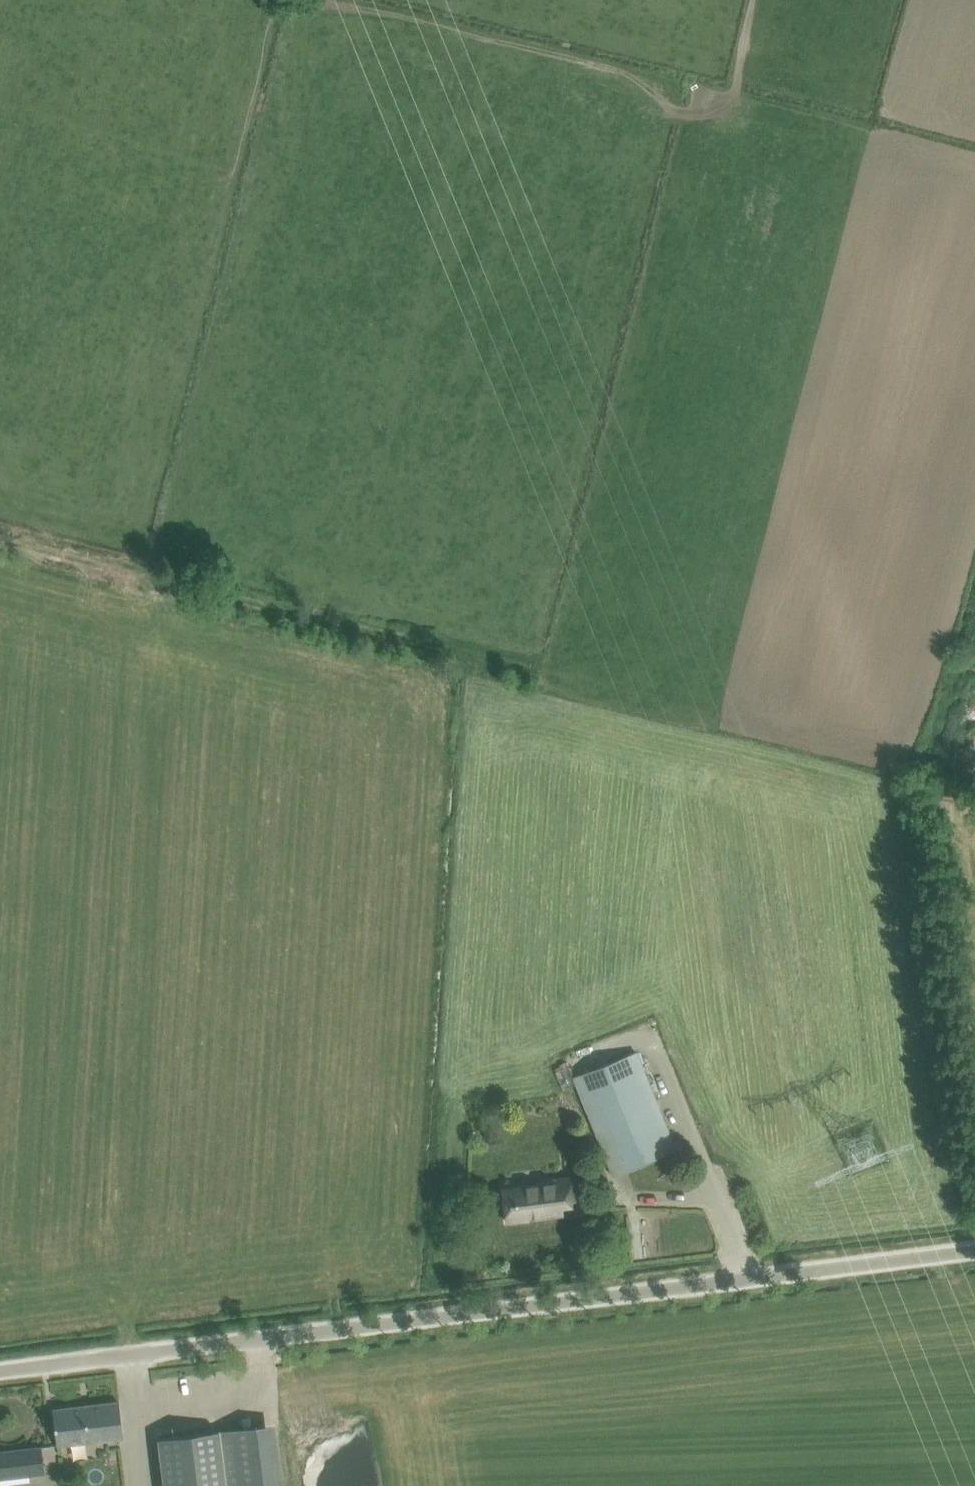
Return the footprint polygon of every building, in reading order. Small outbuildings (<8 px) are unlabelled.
[(636,1051),(573,1077),(613,1175),(669,1152),(674,1162),(687,1157),(680,1140),(673,1143),(636,1051)] [(503,1189),(504,1202),(507,1221),(563,1215),(561,1202),(580,1199),(577,1175),(536,1180),(537,1184),(503,1189)] [(53,1409),(57,1445),(123,1437),(119,1401),(53,1409)] [(158,1438),(165,1485),(376,1485),(366,1411),(218,1431),(158,1438)] [(41,1446),(0,1451),(0,1478),(44,1473),(41,1446)]
